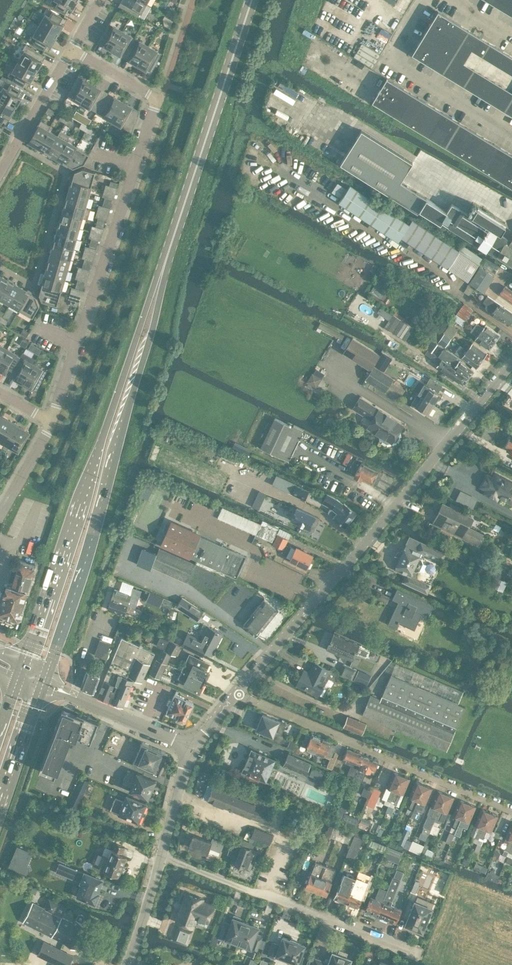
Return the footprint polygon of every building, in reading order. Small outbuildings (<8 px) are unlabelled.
[(50,2),(69,14),(77,0),(51,0),(50,2)] [(140,0),(122,0),(119,6),(138,17),(146,3),(140,0)] [(511,15),(511,0),(487,0),(511,15)] [(40,25),(57,35),(66,19),(47,8),(43,15),(43,16),(44,17),(40,25)] [(438,11),(412,54),(511,115),(511,56),(438,11)] [(111,50),(122,31),(109,23),(98,42),(111,50)] [(57,35),(40,25),(35,32),(34,31),(33,32),(29,39),(48,50),(57,35)] [(122,31),(111,50),(124,57),(135,38),(122,31)] [(135,38),(124,57),(137,65),(148,46),(135,38)] [(19,61),(36,71),(45,55),(26,44),(22,51),(22,52),(23,53),(19,61)] [(148,46),(137,65),(151,72),(162,53),(148,46)] [(36,71),(19,61),(14,68),(13,68),(12,68),(8,75),(27,86),(36,71)] [(81,103),(92,83),(79,76),(68,95),(81,103)] [(3,100),(15,107),(24,92),(14,86),(16,83),(6,77),(4,80),(0,78),(0,98),(3,100)] [(372,102),(387,110),(401,87),(387,78),(372,102)] [(92,83),(81,103),(96,112),(107,93),(92,83)] [(387,110),(401,119),(416,95),(401,87),(387,110)] [(123,102),(107,93),(96,112),(112,121),(123,102)] [(401,119),(416,128),(430,104),(416,95),(401,119)] [(6,123),(15,107),(3,100),(0,98),(0,119),(6,123)] [(123,102),(112,121),(132,132),(139,111),(123,102)] [(416,128),(430,137),(445,113),(430,104),(416,128)] [(48,107),(46,112),(52,115),(55,110),(48,107)] [(430,137),(445,146),(459,122),(445,113),(430,137)] [(65,122),(67,118),(61,114),(59,119),(65,122)] [(67,118),(65,122),(71,126),(74,121),(67,118)] [(38,147),(48,130),(51,126),(41,120),(28,142),(38,147)] [(445,146),(459,155),(474,131),(459,122),(445,146)] [(88,126),(82,123),(79,127),(85,131),(88,126)] [(94,130),(88,126),(85,131),(91,134),(94,130)] [(401,181),(413,162),(362,129),(347,152),(342,149),(335,159),(418,212),(419,210),(440,223),(441,221),(511,265),(511,247),(509,245),(511,241),(451,203),(447,210),(401,181)] [(57,135),(48,130),(38,147),(47,153),(57,135)] [(47,153),(57,158),(67,141),(70,135),(60,130),(57,135),(47,153)] [(459,155),(474,164),(488,140),(474,131),(459,155)] [(474,164),(488,173),(503,149),(488,140),(474,164)] [(67,141),(57,158),(66,163),(76,146),(67,141)] [(76,146),(66,163),(73,167),(84,163),(89,154),(76,146)] [(503,181),(511,166),(511,154),(503,149),(488,173),(503,181)] [(511,187),(511,166),(503,181),(511,187)] [(72,181),(91,186),(95,171),(83,168),(75,171),(72,181)] [(91,186),(72,181),(69,191),(88,197),(91,186)] [(412,220),(410,223),(350,184),(338,202),(398,241),(399,240),(402,236),(448,267),(468,281),(479,264),(483,258),(463,245),(459,250),(412,220)] [(88,197),(69,191),(66,201),(85,207),(88,197)] [(91,209),(85,207),(66,201),(63,212),(82,217),(88,219),(91,209)] [(82,217),(63,212),(60,222),(79,228),(82,217)] [(79,228),(60,222),(57,233),(76,238),(79,228)] [(76,238),(57,233),(54,243),(73,248),(76,238)] [(73,248),(54,243),(51,253),(70,259),(73,248)] [(70,259),(51,253),(48,264),(67,269),(70,259)] [(67,269),(48,264),(45,274),(64,279),(67,269)] [(470,282),(478,288),(483,292),(494,276),(480,267),(470,282)] [(64,279),(45,274),(42,284),(61,290),(64,279)] [(1,298),(11,281),(1,276),(0,278),(0,298),(1,298)] [(385,285),(377,280),(370,291),(381,298),(386,290),(383,288),(385,285)] [(1,298),(10,304),(20,286),(11,281),(1,298)] [(61,290),(42,284),(39,294),(42,300),(57,305),(61,290)] [(19,309),(29,292),(20,286),(10,304),(19,309)] [(505,286),(499,294),(511,302),(511,291),(505,286)] [(29,292),(19,309),(32,317),(39,305),(36,295),(29,292)] [(511,318),(511,312),(487,295),(484,300),(487,303),(486,304),(485,306),(485,308),(487,309),(492,313),(508,324),(511,318)] [(461,307),(456,314),(465,320),(470,314),(461,307)] [(384,327),(405,340),(414,327),(392,313),(384,327)] [(456,314),(452,319),(462,325),(465,320),(456,314)] [(0,321),(6,324),(9,320),(3,316),(0,321)] [(451,338),(458,329),(450,323),(443,332),(444,333),(451,338)] [(474,327),(494,342),(500,334),(485,324),(483,327),(477,323),(474,327)] [(475,339),(489,349),(494,342),(474,327),(471,331),(477,335),(475,339)] [(29,332),(23,328),(21,333),(27,336),(29,332)] [(440,338),(438,342),(445,347),(451,338),(444,333),(440,338)] [(370,369),(379,354),(352,338),(343,352),(370,369)] [(431,340),(426,348),(428,349),(431,351),(436,344),(433,342),(431,340)] [(466,342),(463,347),(481,360),(487,352),(472,342),(470,345),(466,342)] [(460,345),(455,352),(461,356),(476,367),(481,360),(463,347),(460,345)] [(20,356),(7,348),(0,361),(0,370),(9,375),(20,356)] [(443,348),(438,356),(442,359),(446,362),(468,378),(474,370),(459,360),(443,348)] [(428,349),(425,353),(436,362),(438,363),(436,366),(439,368),(448,374),(463,385),(468,378),(446,362),(442,359),(438,356),(431,351),(428,349)] [(33,363),(36,359),(23,352),(20,356),(9,375),(22,382),(33,363)] [(382,352),(374,364),(384,371),(392,358),(382,352)] [(47,371),(33,363),(22,382),(36,390),(47,371)] [(373,365),(369,371),(364,379),(385,392),(393,378),(373,365)] [(315,368),(312,373),(321,379),(324,374),(315,368)] [(415,374),(410,371),(405,377),(411,381),(415,374)] [(424,383),(417,393),(434,403),(440,393),(437,391),(442,385),(430,377),(426,384),(424,383)] [(417,393),(411,403),(427,413),(434,403),(417,393)] [(360,397),(353,408),(372,420),(367,427),(373,431),(382,436),(382,440),(386,442),(390,442),(391,442),(392,441),(396,440),(398,436),(397,433),(403,424),(381,410),(377,411),(372,408),(374,406),(360,397)] [(260,447),(288,460),(303,429),(276,415),(260,447)] [(5,443),(16,424),(3,417),(0,421),(0,440),(5,443)] [(16,424),(5,443),(18,451),(29,432),(16,424)] [(233,446),(240,450),(244,452),(246,447),(242,445),(235,442),(233,446)] [(370,482),(373,477),(375,477),(377,473),(376,472),(377,470),(361,462),(354,476),(360,480),(362,477),(370,482)] [(482,486),(488,489),(486,491),(486,492),(493,496),(496,497),(498,494),(511,502),(511,479),(507,476),(505,480),(495,474),(493,478),(487,475),(482,486)] [(276,475),(272,484),(292,493),(304,499),(308,490),(296,484),(276,475)] [(345,526),(356,512),(344,503),(337,498),(327,493),(326,496),(323,502),(331,506),(329,510),(329,511),(329,512),(330,513),(333,516),(345,526)] [(477,544),(483,533),(467,526),(472,517),(443,503),(433,523),(477,544)] [(256,534),(261,523),(222,506),(218,517),(256,534)] [(313,530),(320,517),(297,506),(291,519),(301,524),(300,528),(307,531),(309,532),(310,532),(311,531),(312,531),(313,530)] [(160,543),(215,568),(237,577),(247,555),(170,521),(160,543)] [(261,536),(266,525),(261,523),(256,534),(261,536)] [(266,539),(271,528),(266,525),(261,536),(266,539)] [(271,528),(266,539),(272,541),(277,530),(271,528)] [(283,548),(289,535),(280,530),(273,544),(283,548)] [(421,551),(441,561),(445,553),(421,541),(417,549),(406,543),(403,549),(401,550),(400,553),(400,554),(399,557),(397,558),(394,565),(395,567),(394,568),(406,573),(403,581),(428,592),(431,585),(410,575),(413,569),(415,570),(419,569),(423,562),(421,558),(418,557),(421,551)] [(306,568),(312,555),(296,546),(290,560),(306,568)] [(152,566),(187,581),(195,563),(159,547),(157,552),(143,548),(137,564),(151,569),(152,566)] [(21,559),(13,584),(8,583),(0,609),(0,614),(18,620),(36,564),(21,559)] [(495,579),(491,588),(502,593),(506,583),(495,579)] [(114,589),(111,599),(127,604),(135,607),(138,600),(135,599),(136,594),(138,594),(140,590),(132,587),(130,594),(114,589)] [(415,629),(422,612),(429,615),(433,605),(397,588),(392,598),(398,601),(388,624),(397,628),(399,622),(415,629)] [(150,592),(146,600),(160,606),(161,604),(162,600),(163,598),(156,595),(150,592)] [(182,597),(176,606),(191,616),(196,619),(202,610),(197,607),(182,597)] [(243,625),(256,636),(277,609),(264,598),(243,625)] [(111,599),(107,609),(123,614),(125,610),(139,615),(141,609),(135,607),(127,604),(111,599)] [(187,633),(182,644),(197,652),(202,655),(204,651),(211,654),(222,634),(208,626),(201,640),(187,633)] [(367,656),(369,651),(368,649),(362,646),(361,645),(360,645),(333,633),(326,649),(341,656),(344,659),(346,658),(352,661),(355,653),(365,657),(367,656)] [(168,640),(160,636),(156,644),(164,648),(168,640)] [(122,637),(104,679),(116,684),(109,700),(123,706),(134,678),(141,681),(155,652),(122,637)] [(105,658),(110,643),(100,640),(95,655),(105,658)] [(166,651),(171,653),(175,655),(180,644),(171,640),(166,651)] [(171,653),(166,651),(164,649),(162,653),(160,652),(157,658),(166,662),(171,653)] [(207,672),(208,670),(210,664),(189,654),(181,669),(203,680),(204,678),(206,678),(209,672),(207,672)] [(159,678),(166,664),(166,662),(157,658),(150,673),(159,678)] [(87,670),(80,687),(93,692),(99,675),(104,664),(98,661),(94,673),(87,670)] [(337,673),(335,673),(314,662),(311,669),(313,670),(310,674),(303,671),(297,684),(318,695),(325,681),(324,681),(327,676),(333,680),(337,673)] [(339,674),(352,680),(356,669),(344,663),(339,674)] [(391,675),(458,703),(463,691),(396,663),(391,675)] [(203,684),(202,683),(203,680),(181,669),(178,677),(185,680),(184,683),(198,690),(199,689),(200,690),(203,684)] [(380,699),(455,731),(465,706),(458,703),(391,675),(390,675),(380,699)] [(104,679),(97,695),(109,700),(116,684),(104,679)] [(175,694),(166,713),(174,717),(182,721),(185,720),(193,703),(184,699),(175,694)] [(455,731),(380,699),(370,695),(362,715),(446,750),(455,731)] [(98,722),(83,716),(83,717),(63,709),(39,769),(54,775),(56,771),(57,771),(71,736),(76,737),(90,743),(98,722)] [(285,724),(279,721),(279,720),(262,714),(259,723),(257,723),(256,726),(257,727),(257,729),(266,733),(267,735),(280,740),(283,740),(284,737),(283,733),(281,733),(285,724)] [(366,723),(347,716),(343,726),(362,733),(366,723)] [(306,748),(316,751),(321,737),(312,733),(311,735),(306,733),(302,744),(306,746),(306,748)] [(331,741),(321,737),(316,751),(326,755),(326,754),(331,756),(336,745),(331,743),(331,741)] [(293,749),(294,749),(296,742),(291,739),(288,747),(293,749)] [(157,774),(167,752),(142,741),(132,763),(157,774)] [(251,748),(242,771),(257,777),(255,784),(269,790),(271,783),(275,775),(278,767),(273,765),(275,759),(251,748)] [(347,774),(353,777),(363,754),(347,748),(342,761),(351,765),(347,774)] [(284,764),(306,774),(311,763),(289,753),(284,764)] [(371,768),(375,770),(378,761),(363,754),(353,777),(362,781),(366,771),(370,772),(371,768)] [(124,778),(150,788),(152,785),(153,785),(155,780),(137,772),(136,775),(127,771),(124,778)] [(385,791),(382,798),(385,799),(390,801),(401,775),(393,771),(385,791)] [(401,775),(390,801),(395,803),(397,797),(401,799),(403,794),(409,778),(401,775)] [(89,781),(81,777),(77,787),(85,791),(85,790),(89,781)] [(150,788),(124,778),(122,784),(131,787),(130,790),(148,797),(150,792),(149,791),(150,788)] [(415,781),(409,796),(413,798),(411,802),(409,807),(413,809),(423,784),(415,781)] [(238,791),(226,786),(225,790),(208,783),(203,797),(266,823),(273,804),(263,800),(265,796),(244,787),(240,797),(236,796),(238,791)] [(411,815),(410,816),(414,818),(417,811),(421,812),(424,807),(431,787),(423,784),(413,809),(413,810),(411,815)] [(367,805),(373,807),(381,790),(374,787),(367,805)] [(434,818),(435,819),(446,793),(437,790),(429,809),(427,813),(427,815),(423,826),(424,827),(422,832),(428,835),(429,833),(428,832),(434,818)] [(441,814),(445,816),(454,797),(446,793),(435,819),(434,818),(428,832),(429,833),(429,832),(437,835),(440,827),(437,826),(440,820),(439,820),(441,814)] [(115,796),(112,803),(122,807),(120,813),(137,820),(136,822),(139,823),(144,812),(142,812),(146,802),(127,794),(125,800),(115,796)] [(81,799),(73,796),(69,805),(77,808),(81,799)] [(342,817),(348,802),(341,799),(335,814),(342,817)] [(459,799),(453,814),(457,816),(455,820),(453,826),(457,827),(467,803),(459,799)] [(467,803),(457,827),(461,829),(463,823),(465,819),(469,821),(476,806),(467,803)] [(479,837),(489,812),(481,808),(475,824),(479,825),(475,835),(479,837)] [(489,812),(479,837),(483,838),(487,829),(491,830),(498,815),(489,812)] [(511,844),(511,821),(504,840),(508,842),(506,848),(509,850),(511,844)] [(329,836),(337,839),(342,827),(330,822),(327,830),(331,831),(329,836)] [(254,827),(251,836),(260,841),(269,844),(273,835),(254,827)] [(342,827),(337,839),(343,842),(348,830),(342,827)] [(454,833),(455,833),(457,830),(451,827),(445,841),(446,842),(445,844),(449,846),(454,833)] [(39,831),(29,829),(27,839),(37,841),(39,831)] [(112,839),(115,833),(108,830),(107,830),(105,836),(112,839)] [(224,841),(212,837),(211,841),(193,834),(189,846),(207,853),(210,847),(220,851),(224,841)] [(354,859),(362,839),(354,835),(346,856),(354,859)] [(253,843),(248,841),(247,841),(241,839),(239,845),(241,845),(235,863),(236,864),(236,865),(241,867),(242,866),(249,868),(253,858),(257,860),(260,852),(251,849),(253,843)] [(369,845),(384,852),(386,846),(371,840),(369,845)] [(118,875),(127,854),(122,853),(125,846),(115,842),(108,857),(102,854),(98,864),(105,867),(104,869),(118,875)] [(231,843),(227,853),(233,856),(237,846),(231,843)] [(402,853),(386,846),(384,852),(400,858),(402,853)] [(427,848),(427,849),(425,854),(432,857),(434,851),(427,848)] [(507,856),(509,851),(504,849),(498,862),(504,864),(507,856)] [(508,866),(511,858),(511,853),(509,851),(507,856),(504,864),(508,866)] [(316,890),(326,865),(315,861),(311,873),(305,886),(316,890)] [(66,865),(63,874),(83,882),(81,886),(80,886),(81,887),(78,894),(77,894),(77,895),(86,899),(87,900),(88,899),(95,902),(95,901),(98,893),(99,894),(99,893),(96,892),(98,888),(99,889),(99,888),(98,888),(101,880),(102,880),(102,879),(66,865)] [(334,875),(336,869),(326,865),(316,890),(327,894),(332,881),(334,875)] [(355,879),(346,903),(357,907),(363,893),(358,891),(360,885),(361,886),(367,870),(360,867),(356,877),(355,879)] [(400,879),(403,872),(397,869),(394,876),(400,879)] [(339,884),(334,898),(346,903),(355,879),(356,877),(344,872),(340,882),(341,882),(340,884),(339,884)] [(377,915),(396,923),(401,909),(394,906),(391,904),(388,903),(390,900),(391,900),(399,879),(392,876),(386,890),(387,890),(377,915)] [(365,910),(377,915),(387,890),(386,890),(379,887),(376,894),(377,895),(376,898),(371,896),(365,910)] [(208,923),(215,904),(204,900),(204,898),(185,891),(175,919),(184,923),(182,926),(178,924),(173,940),(187,945),(193,930),(188,928),(189,925),(194,927),(196,919),(208,923)] [(52,935),(64,941),(74,923),(62,917),(67,906),(59,903),(49,899),(46,906),(46,909),(32,902),(23,921),(52,935)] [(405,924),(421,931),(422,931),(431,908),(409,899),(402,916),(408,918),(405,924)] [(74,923),(64,941),(77,948),(88,925),(82,922),(84,917),(83,915),(80,913),(78,914),(74,923)] [(232,918),(233,918),(230,925),(224,923),(219,937),(234,942),(234,941),(238,943),(246,921),(242,920),(240,920),(241,917),(234,915),(232,918)] [(242,944),(241,945),(256,951),(261,937),(255,935),(258,926),(249,923),(246,921),(238,943),(242,944)] [(290,960),(298,963),(305,944),(297,942),(297,940),(291,938),(290,939),(283,936),(280,945),(272,942),(268,955),(275,957),(276,955),(284,957),(284,958),(290,960)] [(37,954),(53,962),(60,949),(44,941),(37,954)] [(60,964),(68,964),(73,955),(60,949),(53,962),(60,964)] [(351,958),(345,956),(347,953),(340,950),(338,954),(332,952),(328,964),(325,963),(325,962),(315,958),(312,964),(349,964),(351,958)]
